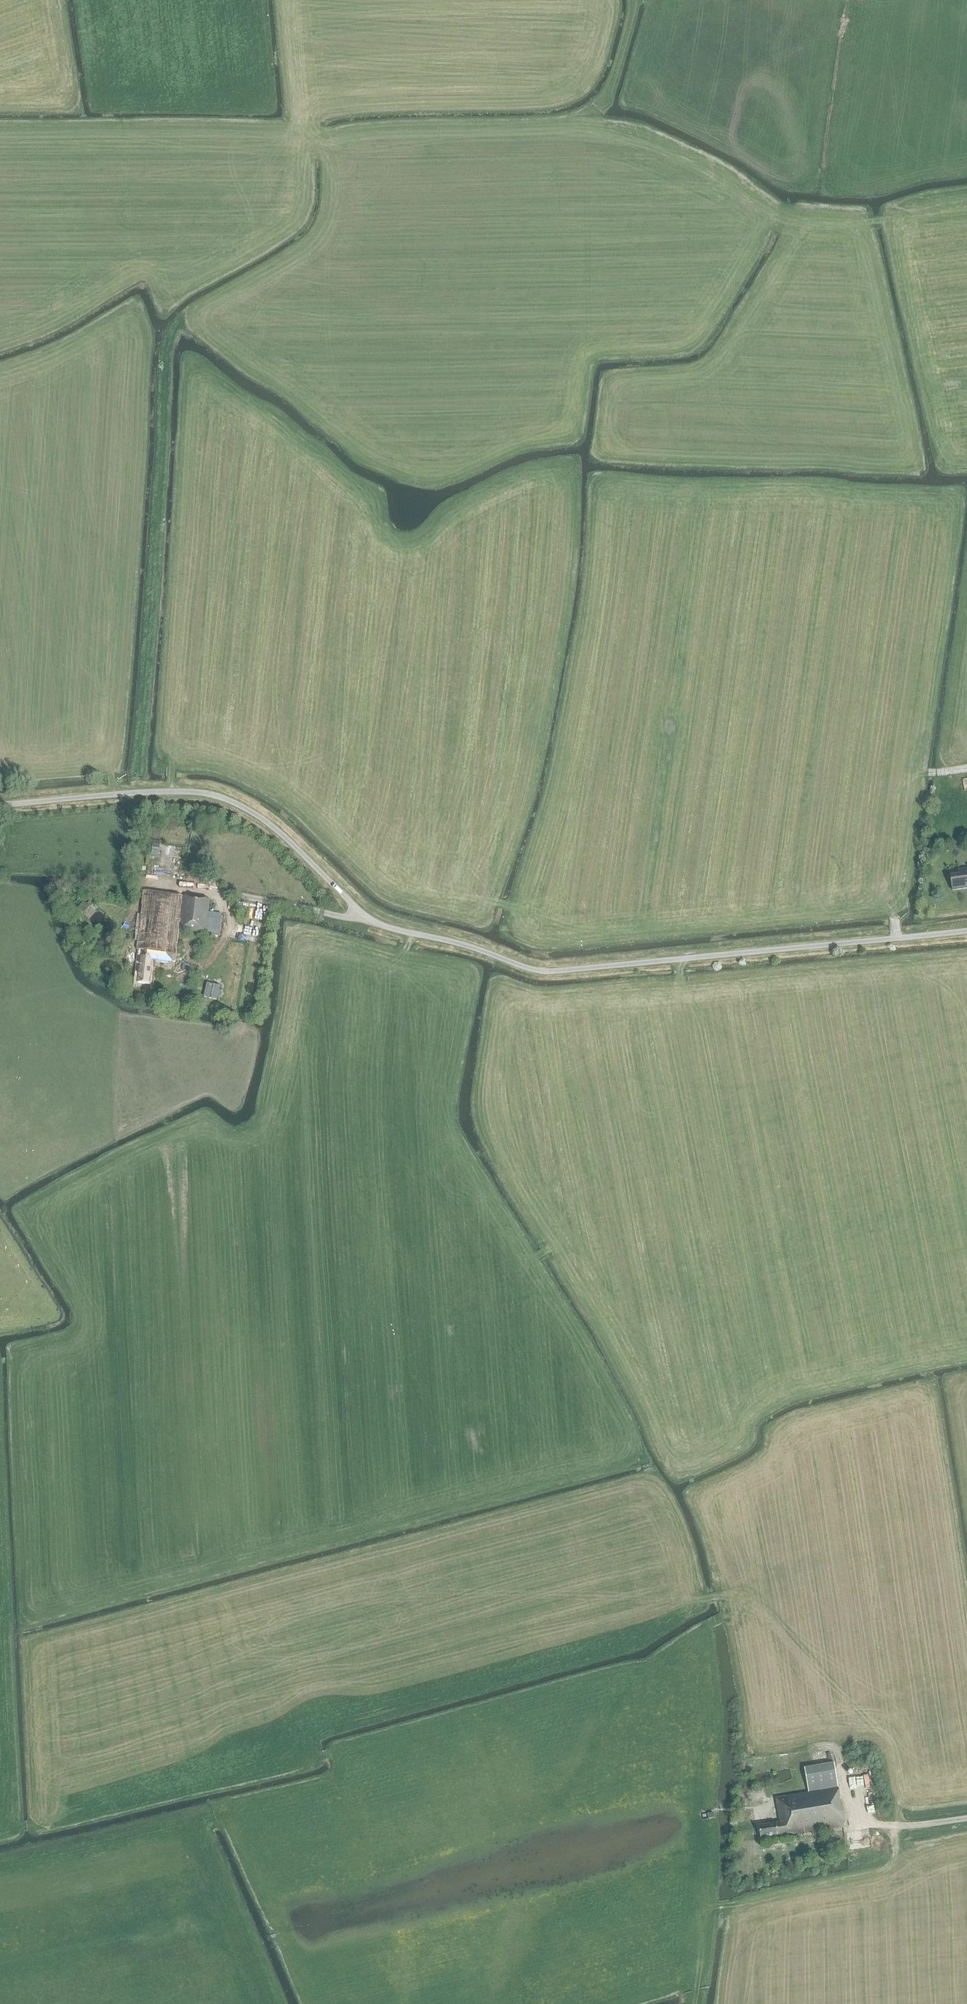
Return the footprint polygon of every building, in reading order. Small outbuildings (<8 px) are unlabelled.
[(952,891),(966,888),(966,869),(958,871),(959,875),(950,877),(952,891)] [(141,950),(138,983),(150,984),(152,960),(160,961),(160,959),(175,961),(182,896),(144,891),(137,950),(141,950)] [(205,932),(220,934),(222,914),(207,912),(209,899),(184,896),(180,929),(205,932)] [(216,1000),(219,986),(207,983),(204,997),(216,1000)] [(837,1776),(835,1764),(805,1769),(809,1792),(820,1791),(776,1799),(780,1823),(759,1826),(761,1838),(790,1834),(791,1836),(845,1827),(837,1776)]
